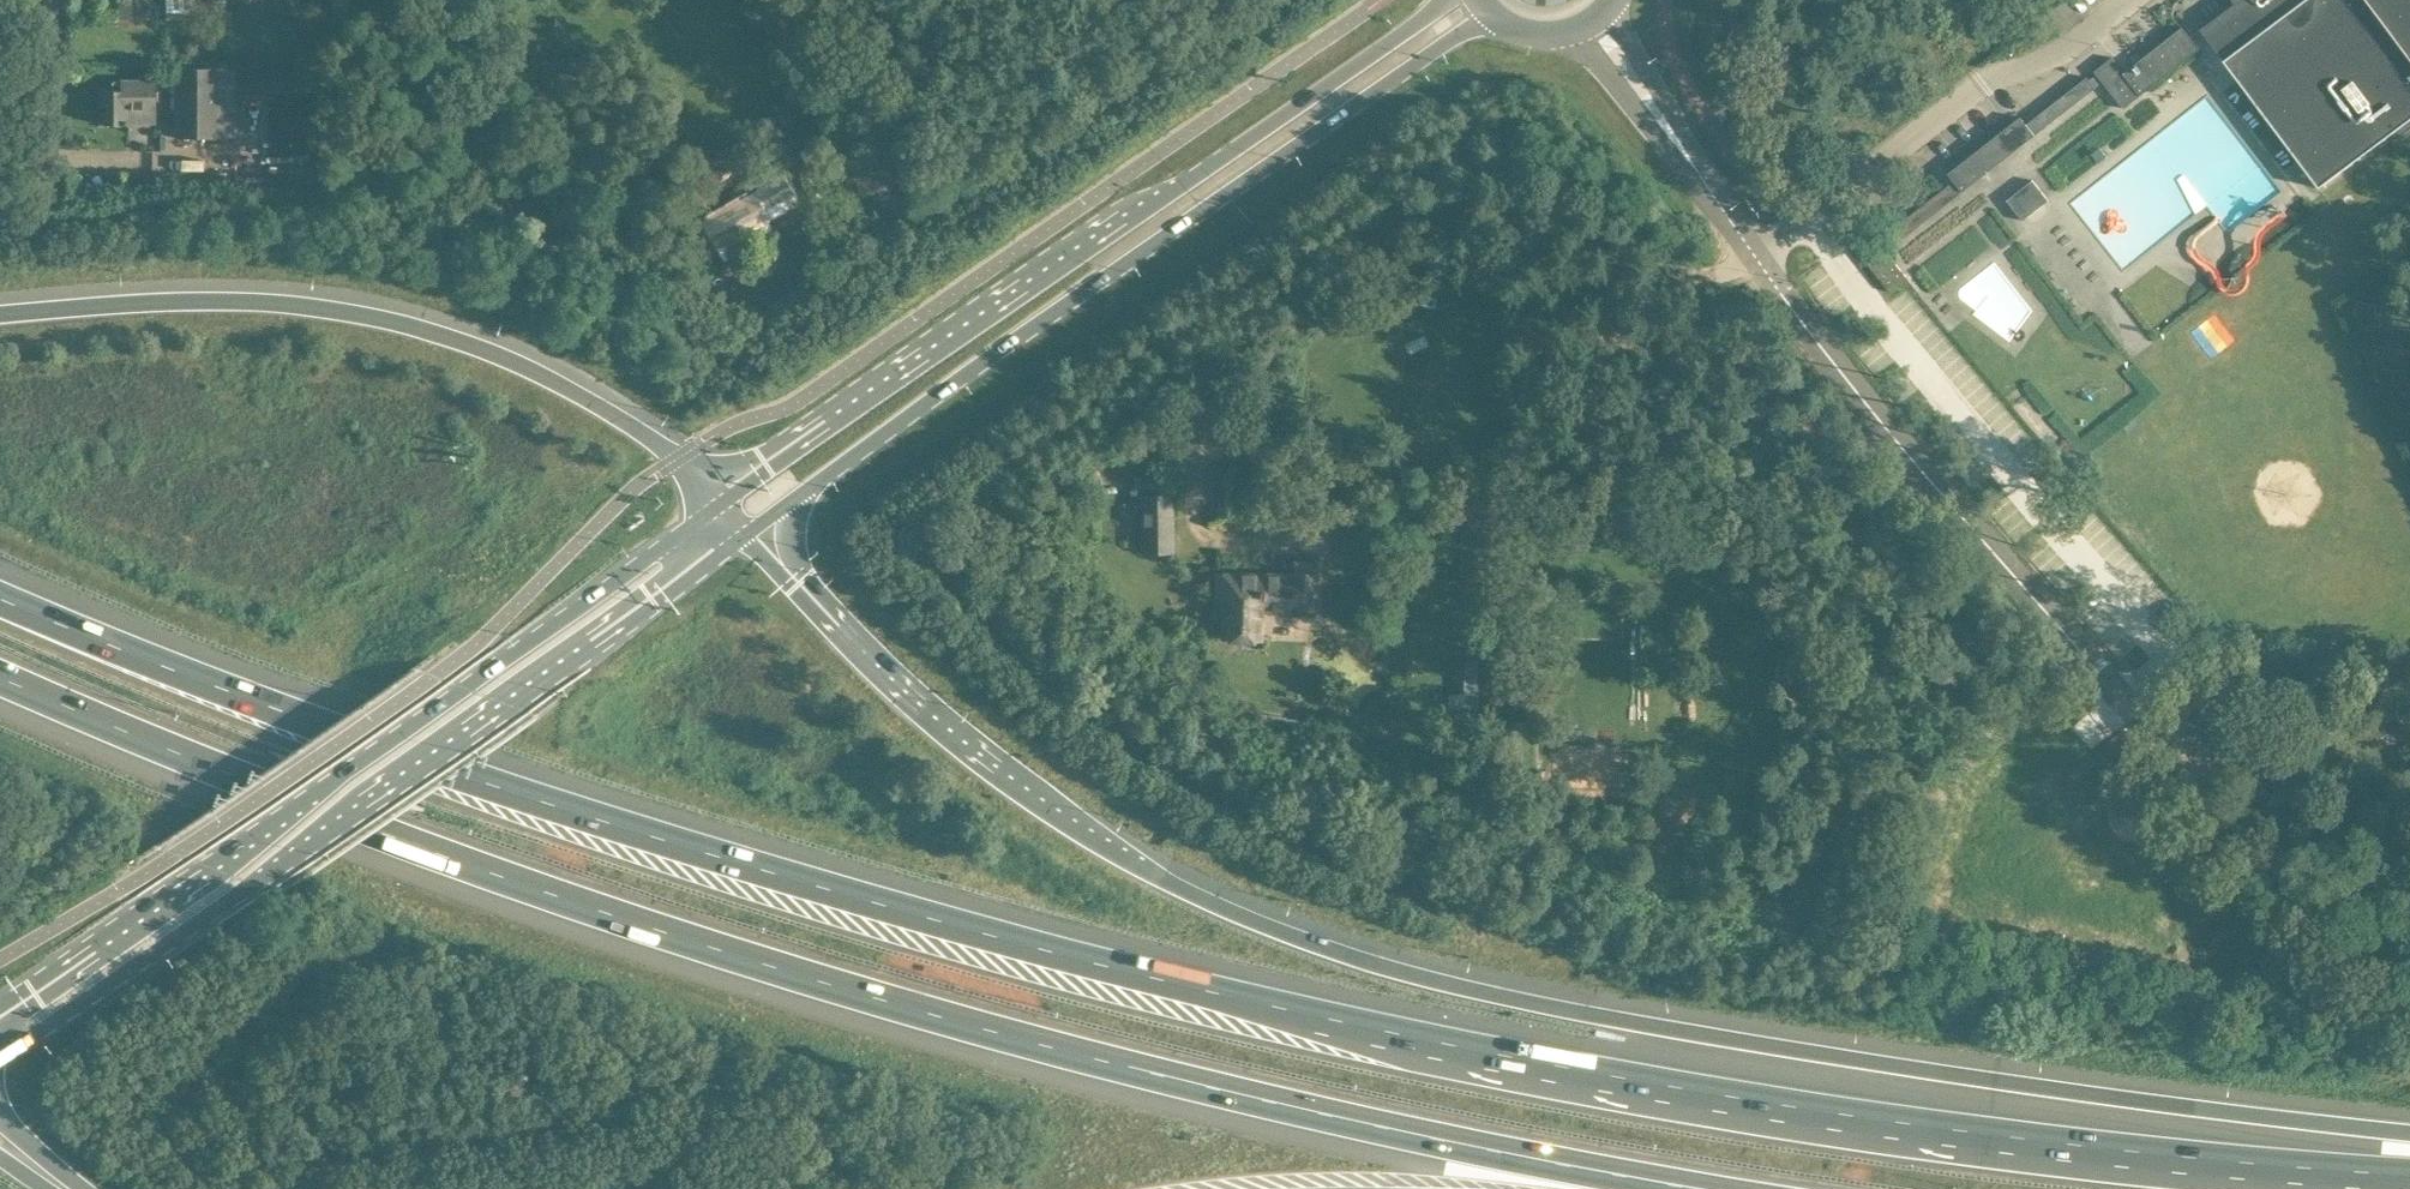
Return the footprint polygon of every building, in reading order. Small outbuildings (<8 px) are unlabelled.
[(137,17),(154,17),(154,0),(137,0),(137,17)] [(166,11),(194,10),(194,0),(165,0),(166,11)] [(2237,5),(2202,30),(2321,187),(2392,133),(2397,141),(2409,131),(2409,0),(2233,0),(2237,5)] [(2125,109),(2200,49),(2184,29),(2183,29),(2183,30),(2152,54),(2135,67),(2134,67),(2134,69),(2126,75),(2126,74),(2114,58),(2113,59),(2113,60),(2099,71),(2097,72),(2097,71),(2096,72),(2098,75),(2103,82),(2125,109)] [(2133,61),(2136,66),(2143,60),(2140,56),(2138,53),(2130,59),(2133,61)] [(175,68),(175,138),(220,138),(220,68),(175,68)] [(270,69),(270,91),(319,91),(319,69),(270,69)] [(2045,127),(2095,88),(2095,89),(2096,88),(2091,81),(2088,78),(2087,79),(2088,79),(2038,118),(2038,117),(2037,118),(2045,129),(2046,128),(2045,127)] [(121,90),(102,90),(102,124),(128,124),(128,110),(157,110),(157,81),(121,81),(121,90)] [(1949,174),(1964,192),(2036,136),(2022,117),(2021,118),(2021,119),(2018,122),(2011,112),(1998,122),(2005,132),(1951,174),(1950,173),(1949,174)] [(841,177),(825,156),(811,166),(826,187),(841,177)] [(701,223),(717,249),(724,260),(728,258),(749,246),(746,242),(770,229),(765,222),(800,201),(784,175),(763,187),(701,223)] [(2007,198),(2023,220),(2049,198),(2032,178),(2007,198)] [(1895,244),(1953,199),(1954,200),(1955,199),(1946,188),(1945,189),(1946,190),(1888,235),(1887,234),(1886,235),(1888,238),(1895,246),(1896,245),(1895,244)] [(1142,480),(1142,491),(1169,490),(1169,480),(1142,480)] [(1141,496),(1142,552),(1174,552),(1173,496),(1141,496)] [(1223,639),(1259,640),(1260,608),(1314,610),(1316,574),(1293,572),(1293,577),(1219,574),(1217,617),(1224,617),(1223,639)]
